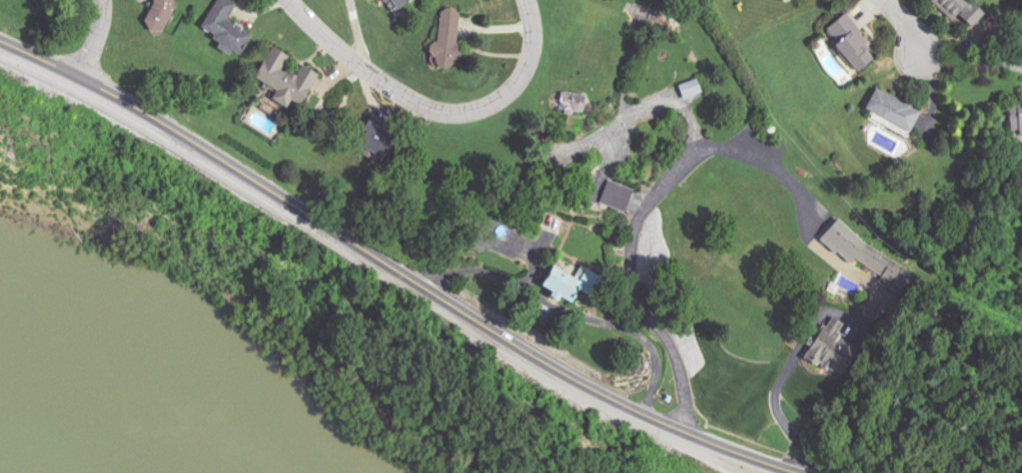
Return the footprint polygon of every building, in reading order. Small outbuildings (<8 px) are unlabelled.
[(221,40),(216,49),(230,55),(231,52),(241,56),(252,33),(228,21),(237,3),(231,0),(216,0),(201,29),(221,40)] [(967,0),(936,0),(934,2),(984,41),(997,24),(967,0)] [(435,44),(429,44),(427,66),(449,68),(450,59),(461,60),(462,46),(454,45),(457,10),(438,8),(435,44)] [(857,72),(878,54),(844,14),(826,29),(837,42),(833,45),(857,72)] [(318,74),(302,66),(297,76),(283,69),(290,56),(270,46),(253,78),(277,90),(271,100),(287,108),(290,101),(301,106),(318,74)] [(679,84),(682,99),(702,94),(699,79),(679,84)] [(921,112),(877,88),(865,109),(910,133),(921,112)] [(586,95),(565,94),(564,113),(585,113),(586,95)] [(1008,109),(1009,133),(1021,133),(1021,108),(1008,109)] [(381,119),(371,114),(357,145),(384,157),(389,146),(383,143),(388,132),(378,127),(381,119)] [(633,190),(609,180),(600,202),(624,212),(633,190)] [(856,260),(886,277),(902,287),(912,269),(833,222),(821,243),(854,262),(856,260)] [(540,291),(571,302),(576,289),(589,294),(597,272),(580,266),(576,278),(549,267),(540,291)] [(803,358),(836,376),(852,348),(834,338),(843,323),(831,317),(826,327),(822,324),(803,358)]
